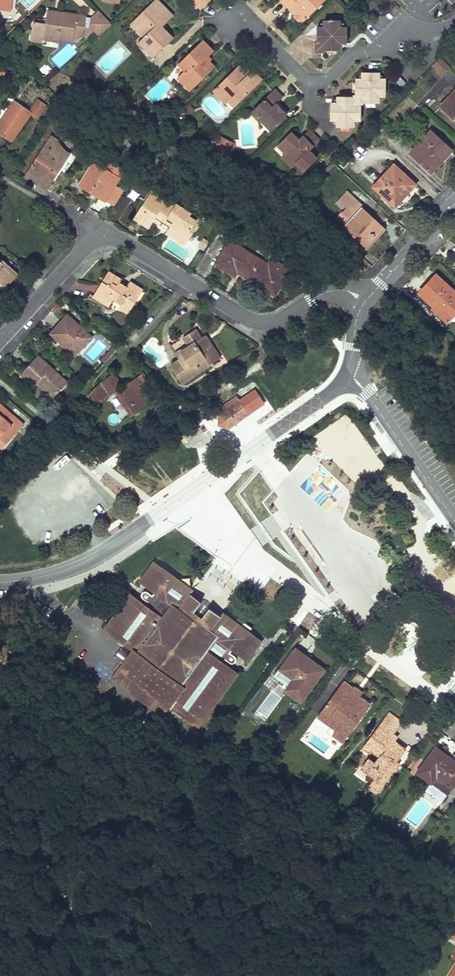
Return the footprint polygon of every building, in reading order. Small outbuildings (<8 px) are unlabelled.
[(135,19),(149,32),(144,37),(138,42),(153,57),(173,37),(162,26),(159,23),(162,20),(165,23),(173,16),(157,0),(154,0),(135,19)] [(201,9),(207,3),(204,0),(205,0),(192,0),(201,9)] [(282,1),(290,9),(291,8),(295,11),(293,13),(303,22),(325,0),(282,0),(282,1)] [(47,11),(45,22),(35,21),(33,24),(30,40),(42,42),(43,39),(43,35),(58,37),(73,40),(74,34),(83,35),(85,27),(90,28),(97,36),(110,23),(99,10),(91,17),(86,17),(47,11)] [(135,19),(131,23),(144,37),(149,32),(135,19)] [(340,20),(324,19),(324,27),(317,27),(317,42),(315,42),(315,52),(325,52),(324,50),(340,50),(340,42),(347,42),(347,27),(340,27),(340,20)] [(202,40),(178,63),(185,70),(178,77),(190,90),(215,67),(206,58),(213,51),(202,40)] [(439,57),(432,65),(442,73),(449,66),(439,57)] [(239,65),(213,90),(226,103),(229,100),(234,95),(240,101),(262,79),(252,70),(247,74),(239,65)] [(379,72),(363,72),(363,79),(355,79),(355,94),(353,94),(353,96),(338,96),(338,103),(330,103),(330,119),(337,119),(337,126),(354,126),(354,119),(361,119),(361,104),(363,104),(363,102),(378,102),(378,95),(386,95),(386,79),(379,79),(379,72)] [(402,87),(406,83),(399,76),(395,80),(402,87)] [(275,89),(252,111),(263,122),(264,120),(272,128),(286,114),(276,103),(282,97),(275,89)] [(440,106),(453,119),(454,117),(454,90),(440,106)] [(234,95),(229,100),(234,106),(240,101),(234,95)] [(0,125),(0,134),(10,142),(30,114),(37,118),(46,105),(38,99),(30,110),(17,101),(6,117),(4,116),(0,122),(0,125)] [(17,101),(15,100),(4,116),(6,117),(17,101)] [(116,115),(113,113),(105,125),(108,128),(116,115)] [(272,128),(264,120),(263,122),(270,130),(272,128)] [(286,153),(282,157),(292,167),(296,163),(304,171),(317,158),(309,150),(319,139),(309,130),(299,140),(291,132),(278,145),(286,153)] [(430,130),(410,152),(431,172),(438,164),(436,162),(449,148),(430,130)] [(51,136),(26,176),(42,186),(51,171),(56,174),(68,156),(63,153),(65,149),(58,141),(51,136)] [(221,136),(215,147),(221,150),(227,139),(221,136)] [(233,142),(227,139),(221,150),(230,155),(235,146),(233,142)] [(436,162),(438,164),(451,150),(449,148),(436,162)] [(334,164),(332,162),(321,172),(323,174),(334,164)] [(93,164),(79,184),(105,200),(114,205),(123,191),(114,186),(123,171),(110,163),(105,171),(93,164)] [(394,206),(415,184),(394,164),(373,186),(394,206)] [(51,171),(42,186),(46,189),(56,174),(51,171)] [(151,191),(134,219),(148,228),(156,216),(163,221),(173,205),(151,191)] [(343,227),(363,245),(382,225),(347,193),(341,200),(356,214),(343,227)] [(173,205),(163,221),(170,226),(167,230),(183,240),(191,229),(194,231),(199,223),(189,216),(191,213),(176,204),(174,206),(173,205)] [(201,220),(191,213),(189,216),(199,223),(201,220)] [(382,225),(363,245),(367,249),(386,229),(382,225)] [(183,240),(167,230),(166,233),(185,245),(194,231),(191,229),(183,240)] [(230,242),(216,264),(234,275),(236,271),(238,269),(242,271),(241,273),(245,276),(256,258),(230,242)] [(256,258),(245,276),(274,294),(289,271),(280,265),(276,271),(268,265),(256,258)] [(5,287),(18,273),(3,259),(1,261),(0,261),(0,282),(5,287)] [(271,260),(268,265),(276,271),(280,265),(271,260)] [(108,271),(93,295),(109,305),(114,298),(121,302),(131,308),(142,290),(129,282),(126,287),(119,283),(121,279),(108,271)] [(419,292),(434,307),(432,309),(447,322),(454,313),(454,292),(436,274),(419,292)] [(121,302),(119,307),(128,313),(131,308),(121,302)] [(67,315),(51,333),(58,340),(62,336),(64,338),(63,339),(77,352),(91,336),(67,315)] [(201,338),(195,329),(183,337),(189,345),(180,351),(184,356),(180,359),(171,365),(182,382),(210,364),(207,359),(217,353),(209,341),(205,344),(201,338)] [(209,341),(205,335),(201,338),(205,344),(209,341)] [(64,338),(62,336),(58,340),(75,355),(77,352),(63,339),(64,338)] [(220,358),(217,353),(207,359),(210,364),(220,358)] [(38,355),(21,374),(34,386),(36,384),(40,380),(42,382),(41,383),(55,396),(67,383),(38,355)] [(142,373),(136,377),(142,386),(148,382),(142,373)] [(100,383),(87,396),(94,405),(115,392),(131,416),(152,402),(142,386),(136,377),(122,387),(114,374),(100,383)] [(228,428),(237,422),(266,404),(255,389),(240,400),(236,396),(220,406),(219,416),(219,425),(228,428)] [(6,421),(11,414),(0,405),(0,416),(6,421)] [(3,448),(23,425),(11,414),(6,421),(0,416),(0,446),(3,448)] [(48,487),(54,483),(47,471),(41,475),(48,487)] [(329,494),(329,512),(341,513),(341,494),(329,494)] [(238,673),(235,672),(223,662),(225,659),(230,663),(233,663),(234,663),(235,662),(236,661),(236,659),(236,658),(235,656),(230,653),(233,649),(245,659),(248,660),(262,641),(243,627),(223,613),(221,616),(209,607),(202,601),(191,593),(193,590),(173,575),(154,561),(140,581),(142,582),(155,592),(152,595),(148,592),(146,591),(145,591),(143,592),(142,593),(142,594),(141,595),(141,596),(142,596),(142,597),(148,601),(145,605),(133,595),(130,594),(105,628),(107,630),(133,649),(112,678),(162,715),(170,704),(196,724),(199,726),(238,673)] [(295,649),(280,670),(293,679),(285,690),(301,701),(324,669),(308,658),(307,660),(303,657),(304,655),(295,649)] [(343,681),(318,716),(336,729),(333,734),(343,741),(370,705),(359,696),(358,695),(355,700),(349,695),(354,689),(353,689),(343,681)] [(362,692),(354,687),(353,689),(354,689),(349,695),(355,700),(358,695),(359,696),(362,692)] [(401,721),(389,713),(380,725),(392,733),(401,721)] [(380,725),(363,748),(370,753),(371,750),(380,757),(375,764),(369,759),(362,769),(376,778),(371,785),(379,791),(399,764),(396,762),(405,749),(396,743),(394,746),(389,742),(394,735),(392,733),(380,725)] [(435,747),(417,772),(429,781),(424,788),(442,801),(454,784),(454,762),(453,764),(448,760),(450,758),(435,747)]
